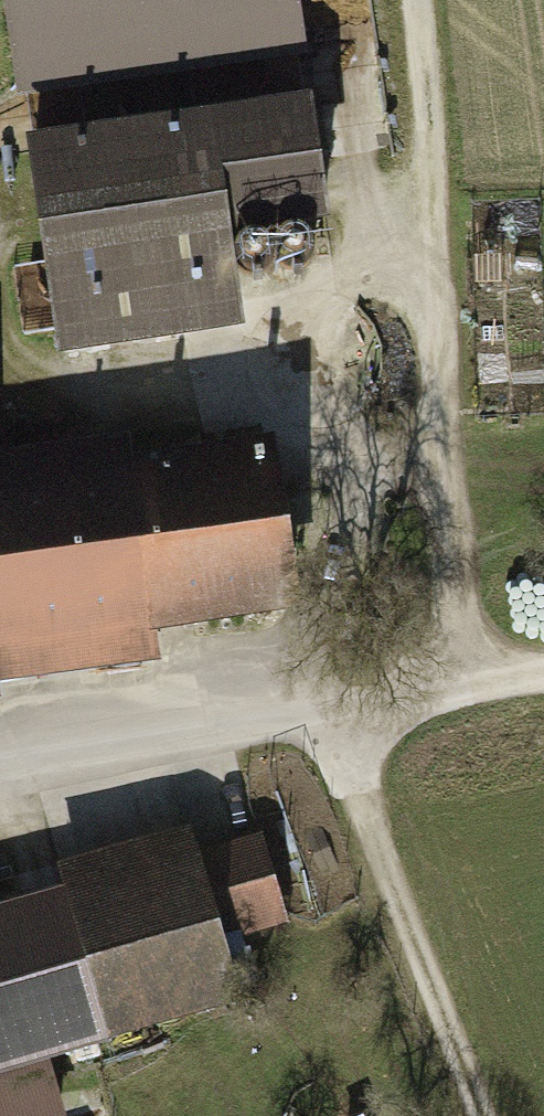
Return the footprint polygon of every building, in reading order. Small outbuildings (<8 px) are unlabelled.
[(14,97),(300,58),(292,0),(0,0),(14,97)] [(311,93),(29,127),(56,344),(239,322),(228,233),(326,221),(311,93)] [(304,243),(300,240),(295,238),(290,238),(285,239),(281,242),(278,247),(277,252),(277,257),(279,262),(283,266),(288,268),(293,269),(298,268),(302,266),(306,262),(308,257),(309,252),(307,247),(304,243)] [(267,247),(263,244),(258,242),(253,242),(248,244),(244,247),(241,252),(239,257),(240,262),(242,267),(246,270),(250,273),(255,274),(260,273),(265,271),(269,267),(271,262),(271,257),(270,252),(267,247)] [(157,673),(153,642),(298,624),(275,449),(135,467),(131,440),(0,457),(0,693),(157,673)] [(262,848),(205,864),(195,832),(57,871),(63,891),(0,909),(0,1072),(46,1058),(93,1045),(189,1018),(184,1001),(227,989),(213,939),(283,919),(262,848)] [(46,1058),(0,1072),(0,1115),(64,1115),(46,1058)]
